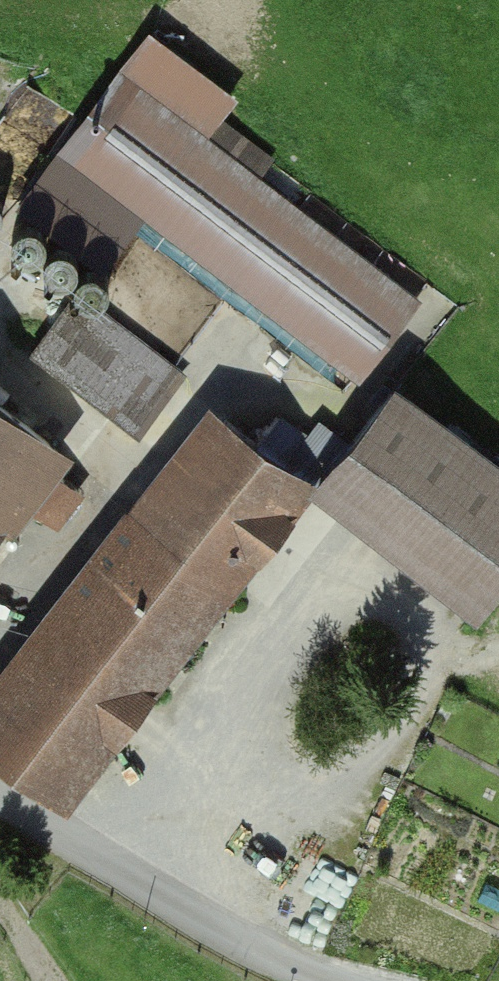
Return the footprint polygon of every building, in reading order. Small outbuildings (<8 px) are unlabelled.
[(371,396),(443,300),(121,58),(49,153),(371,396)] [(86,287),(37,350),(143,432),(192,368),(86,287)] [(311,480),(473,622),(498,592),(498,477),(394,385),(311,480)] [(0,670),(0,771),(54,812),(311,480),(208,401),(0,670)] [(0,406),(0,543),(67,460),(0,406)] [(39,500),(61,518),(86,486),(64,469),(39,500)]
